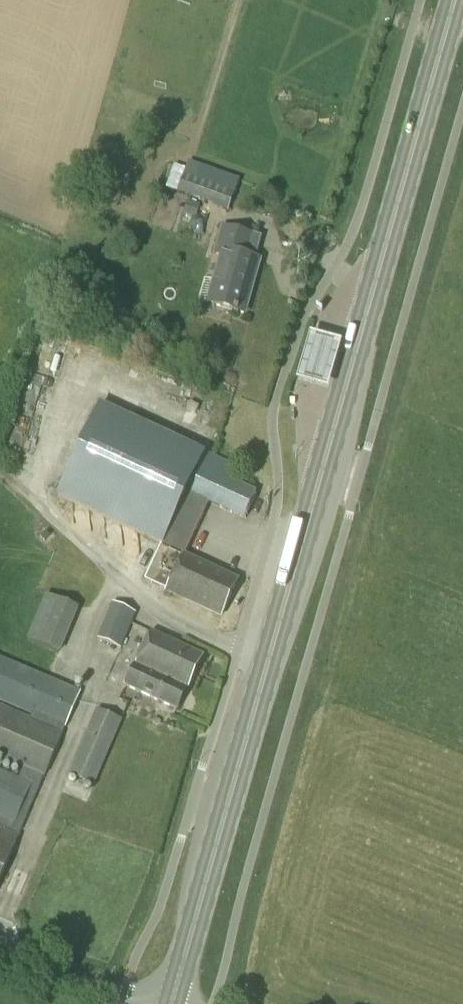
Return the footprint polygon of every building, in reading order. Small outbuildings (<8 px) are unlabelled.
[(177,193),(213,205),(218,188),(182,176),(177,193)] [(188,202),(185,213),(196,216),(199,206),(188,202)] [(204,280),(198,301),(244,314),(259,262),(246,258),(252,238),(222,229),(215,254),(221,256),(213,283),(204,280)] [(190,419),(201,397),(182,388),(171,409),(190,419)] [(244,520),(256,492),(227,479),(234,465),(100,403),(56,497),(160,545),(144,581),(221,616),(237,582),(184,557),(209,503),(244,520)] [(78,608),(45,595),(26,641),(59,655),(78,608)] [(121,650),(136,614),(113,603),(97,639),(121,650)] [(187,690),(202,658),(150,633),(125,686),(176,710),(185,690),(187,690)] [(0,657),(0,703),(31,716),(30,718),(0,706),(0,757),(24,767),(19,779),(0,771),(0,882),(19,837),(18,837),(44,776),(45,777),(63,734),(62,734),(66,725),(67,725),(81,692),(0,657)] [(95,786),(123,721),(95,709),(67,775),(95,786)]
